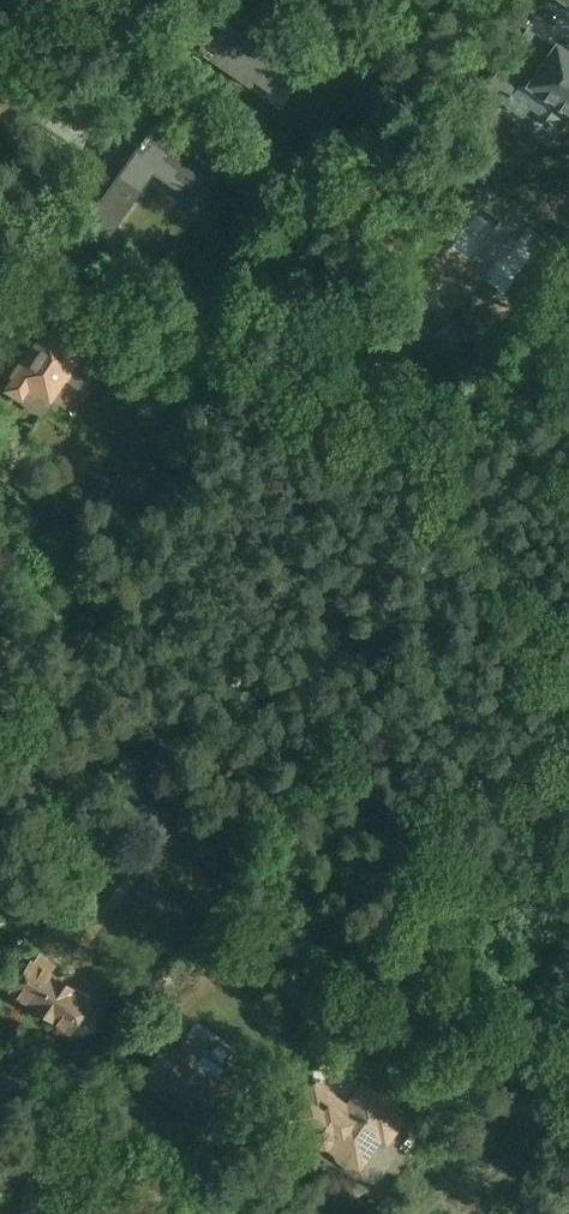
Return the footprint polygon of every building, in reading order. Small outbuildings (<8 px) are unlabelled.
[(568,9),(568,0),(554,0),(568,9)] [(265,97),(305,47),(252,4),(212,54),(265,97)] [(521,86),(558,120),(568,108),(568,34),(521,86)] [(202,205),(232,166),(166,115),(84,220),(112,241),(163,175),(202,205)] [(7,383),(55,417),(104,345),(57,312),(7,383)] [(13,993),(89,1039),(118,993),(41,946),(13,993)] [(144,1079),(215,1125),(244,1080),(174,1034),(144,1079)] [(286,1116),(361,1168),(385,1132),(398,1141),(418,1112),(366,1076),(351,1097),(316,1073),(286,1116)]
